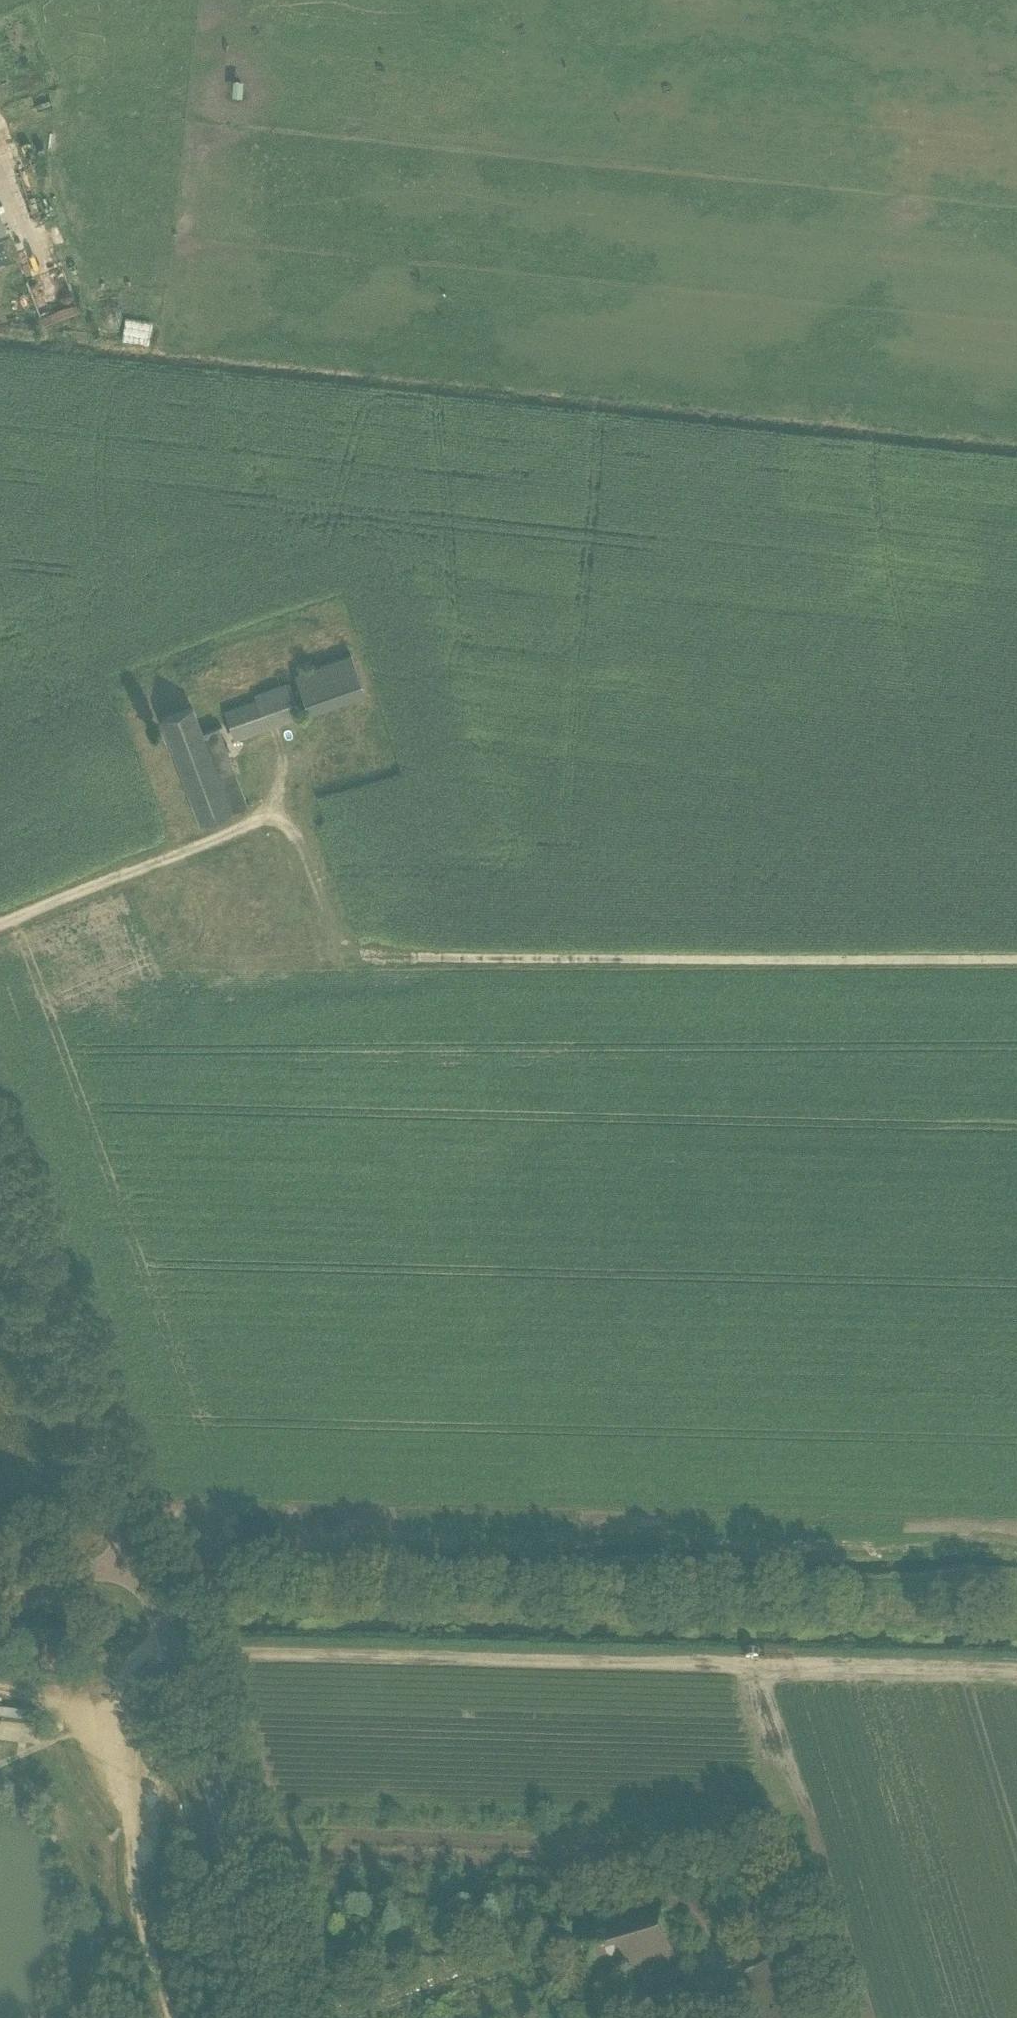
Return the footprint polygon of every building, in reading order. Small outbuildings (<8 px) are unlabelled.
[(295,672),(309,712),(364,693),(350,653),(295,672)] [(227,717),(235,740),(302,717),(290,681),(253,693),(255,700),(225,711),(227,717)] [(36,1724),(37,1715),(0,1711),(0,1720),(36,1724)] [(578,1936),(593,1985),(620,1977),(621,1982),(679,1965),(664,1914),(636,1922),(634,1914),(598,1925),(600,1930),(578,1936)] [(763,1942),(747,1946),(751,1961),(767,1957),(763,1942)] [(760,2017),(805,2017),(788,1961),(747,1973),(760,2017)] [(626,2017),(666,2017),(661,1998),(624,2007),(626,2017)]
